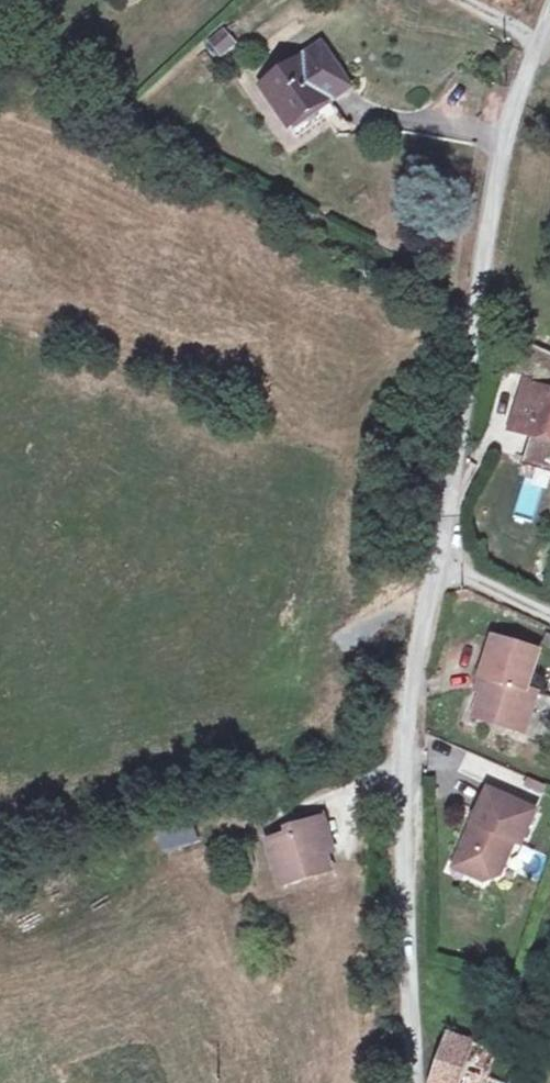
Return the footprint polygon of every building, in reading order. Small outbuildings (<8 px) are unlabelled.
[(225,27),(206,40),(219,59),(238,46),(225,27)] [(321,45),(263,86),(290,125),(328,99),(329,101),(350,86),(321,45)] [(511,429),(548,440),(549,435),(549,392),(525,384),(511,429)] [(521,732),(533,691),(528,689),(539,651),(493,637),(481,677),(487,679),(475,718),(521,732)] [(500,875),(515,842),(522,845),(537,811),(489,790),(471,830),(475,832),(472,839),(468,837),(458,859),(473,866),(469,875),(485,882),(500,875)] [(327,854),(323,840),(330,838),(325,819),(288,830),(290,835),(269,841),(280,880),(303,873),(305,879),(332,871),(327,854)] [(161,851),(198,841),(192,820),(156,829),(161,851)] [(334,852),(330,838),(323,840),(327,854),(334,852)] [(469,875),(473,866),(458,859),(454,868),(469,875)] [(282,886),(305,879),(303,873),(280,880),(282,886)] [(474,1043),(449,1034),(434,1082),(460,1082),(474,1043)] [(497,1051),(474,1043),(460,1082),(487,1082),(497,1051)] [(525,1061),(497,1051),(487,1082),(516,1082),(525,1061)]
